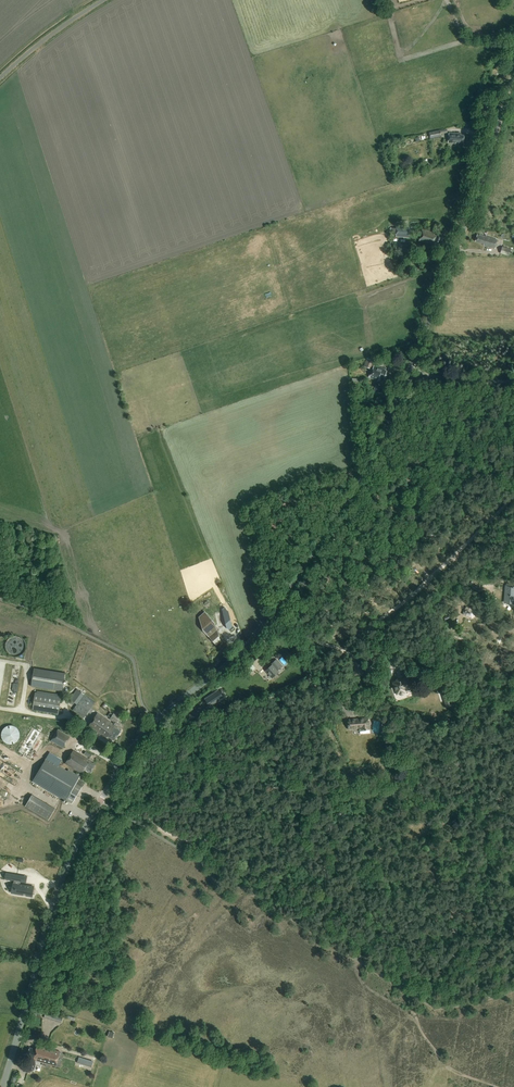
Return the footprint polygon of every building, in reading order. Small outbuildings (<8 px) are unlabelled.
[(440,130),(432,132),(434,139),(441,137),(440,130)] [(464,143),(464,135),(461,135),(461,134),(449,133),(448,143),(456,143),(456,142),(464,143)] [(396,228),(390,228),(390,234),(396,234),(396,237),(410,238),(411,226),(396,225),(396,228)] [(441,247),(442,245),(441,244),(441,243),(440,242),(442,237),(434,235),(435,233),(423,229),(420,241),(434,246),(434,247),(439,248),(440,247),(441,247)] [(495,249),(498,240),(479,234),(476,242),(484,244),(484,245),(495,249)] [(511,249),(502,246),(500,253),(509,256),(510,253),(512,253),(513,248),(511,247),(511,249)] [(367,358),(364,366),(370,368),(373,360),(367,358)] [(378,381),(379,379),(380,377),(385,378),(387,371),(386,370),(386,369),(376,366),(374,365),(370,378),(378,381)] [(506,586),(505,591),(506,591),(505,602),(513,602),(513,600),(513,587),(506,586)] [(473,619),(476,612),(466,607),(458,603),(459,601),(456,598),(450,607),(459,615),(461,613),(473,619)] [(226,606),(223,608),(228,626),(230,629),(234,625),(230,611),(226,606)] [(206,610),(200,615),(204,628),(218,643),(222,639),(216,621),(206,610)] [(5,648),(7,652),(9,654),(12,656),(16,656),(19,656),(22,654),(25,651),(26,648),(26,644),(24,641),(22,638),(19,636),(15,636),(12,637),(9,639),(6,641),(5,645),(5,648)] [(277,670),(282,666),(276,660),(270,665),(271,666),(265,671),(269,675),(268,677),(270,679),(271,678),(279,671),(277,670)] [(354,662),(354,676),(363,676),(363,662),(354,662)] [(245,669),(249,674),(255,668),(251,664),(245,669)] [(65,673),(34,668),(31,686),(62,691),(65,673)] [(411,688),(411,686),(410,684),(411,684),(410,681),(409,681),(408,679),(403,681),(402,677),(396,679),(396,681),(392,682),(397,695),(399,694),(400,695),(401,695),(403,695),(404,695),(405,694),(405,693),(405,692),(408,692),(407,689),(411,688)] [(95,702),(77,689),(73,694),(75,696),(71,701),(77,705),(73,710),(83,718),(95,702)] [(219,689),(206,698),(210,705),(223,696),(219,689)] [(61,696),(35,692),(32,710),(58,714),(61,696)] [(451,699),(445,701),(446,707),(453,705),(451,699)] [(114,722),(112,724),(98,713),(89,726),(104,737),(108,736),(115,741),(121,732),(115,727),(121,719),(114,714),(110,719),(114,722)] [(352,729),(357,729),(359,729),(359,731),(360,731),(360,735),(366,734),(365,733),(369,733),(369,730),(371,729),(370,725),(371,721),(361,719),(348,720),(349,722),(347,722),(348,729),(352,728),(352,729)] [(382,720),(381,728),(385,729),(388,730),(390,721),(386,720),(382,720)] [(17,728),(14,726),(10,725),(7,726),(4,728),(2,731),(1,734),(1,738),(3,741),(6,743),(9,744),(12,744),(16,743),(18,740),(20,737),(20,734),(19,730),(17,728)] [(18,752),(30,759),(39,744),(43,747),(48,739),(63,748),(70,736),(58,729),(55,733),(47,728),(43,734),(32,728),(18,752)] [(57,753),(59,749),(49,743),(47,747),(57,753)] [(85,783),(79,779),(81,777),(80,776),(82,773),(85,770),(91,773),(96,765),(92,762),(92,761),(74,750),(66,763),(80,772),(78,775),(69,770),(68,771),(47,758),(34,780),(72,803),(85,783)] [(55,809),(32,795),(25,807),(48,821),(55,809)] [(6,873),(5,879),(14,881),(14,883),(16,883),(14,892),(24,894),(23,895),(31,897),(33,886),(19,884),(20,882),(16,881),(18,875),(6,873)] [(46,1013),(44,1018),(55,1021),(57,1016),(46,1013)] [(41,1028),(41,1014),(33,1014),(32,1027),(41,1028)] [(30,1048),(27,1058),(43,1063),(47,1048),(37,1046),(36,1050),(30,1048)] [(47,1048),(43,1063),(56,1067),(60,1053),(47,1048)] [(94,1062),(81,1058),(79,1063),(92,1067),(94,1062)]
